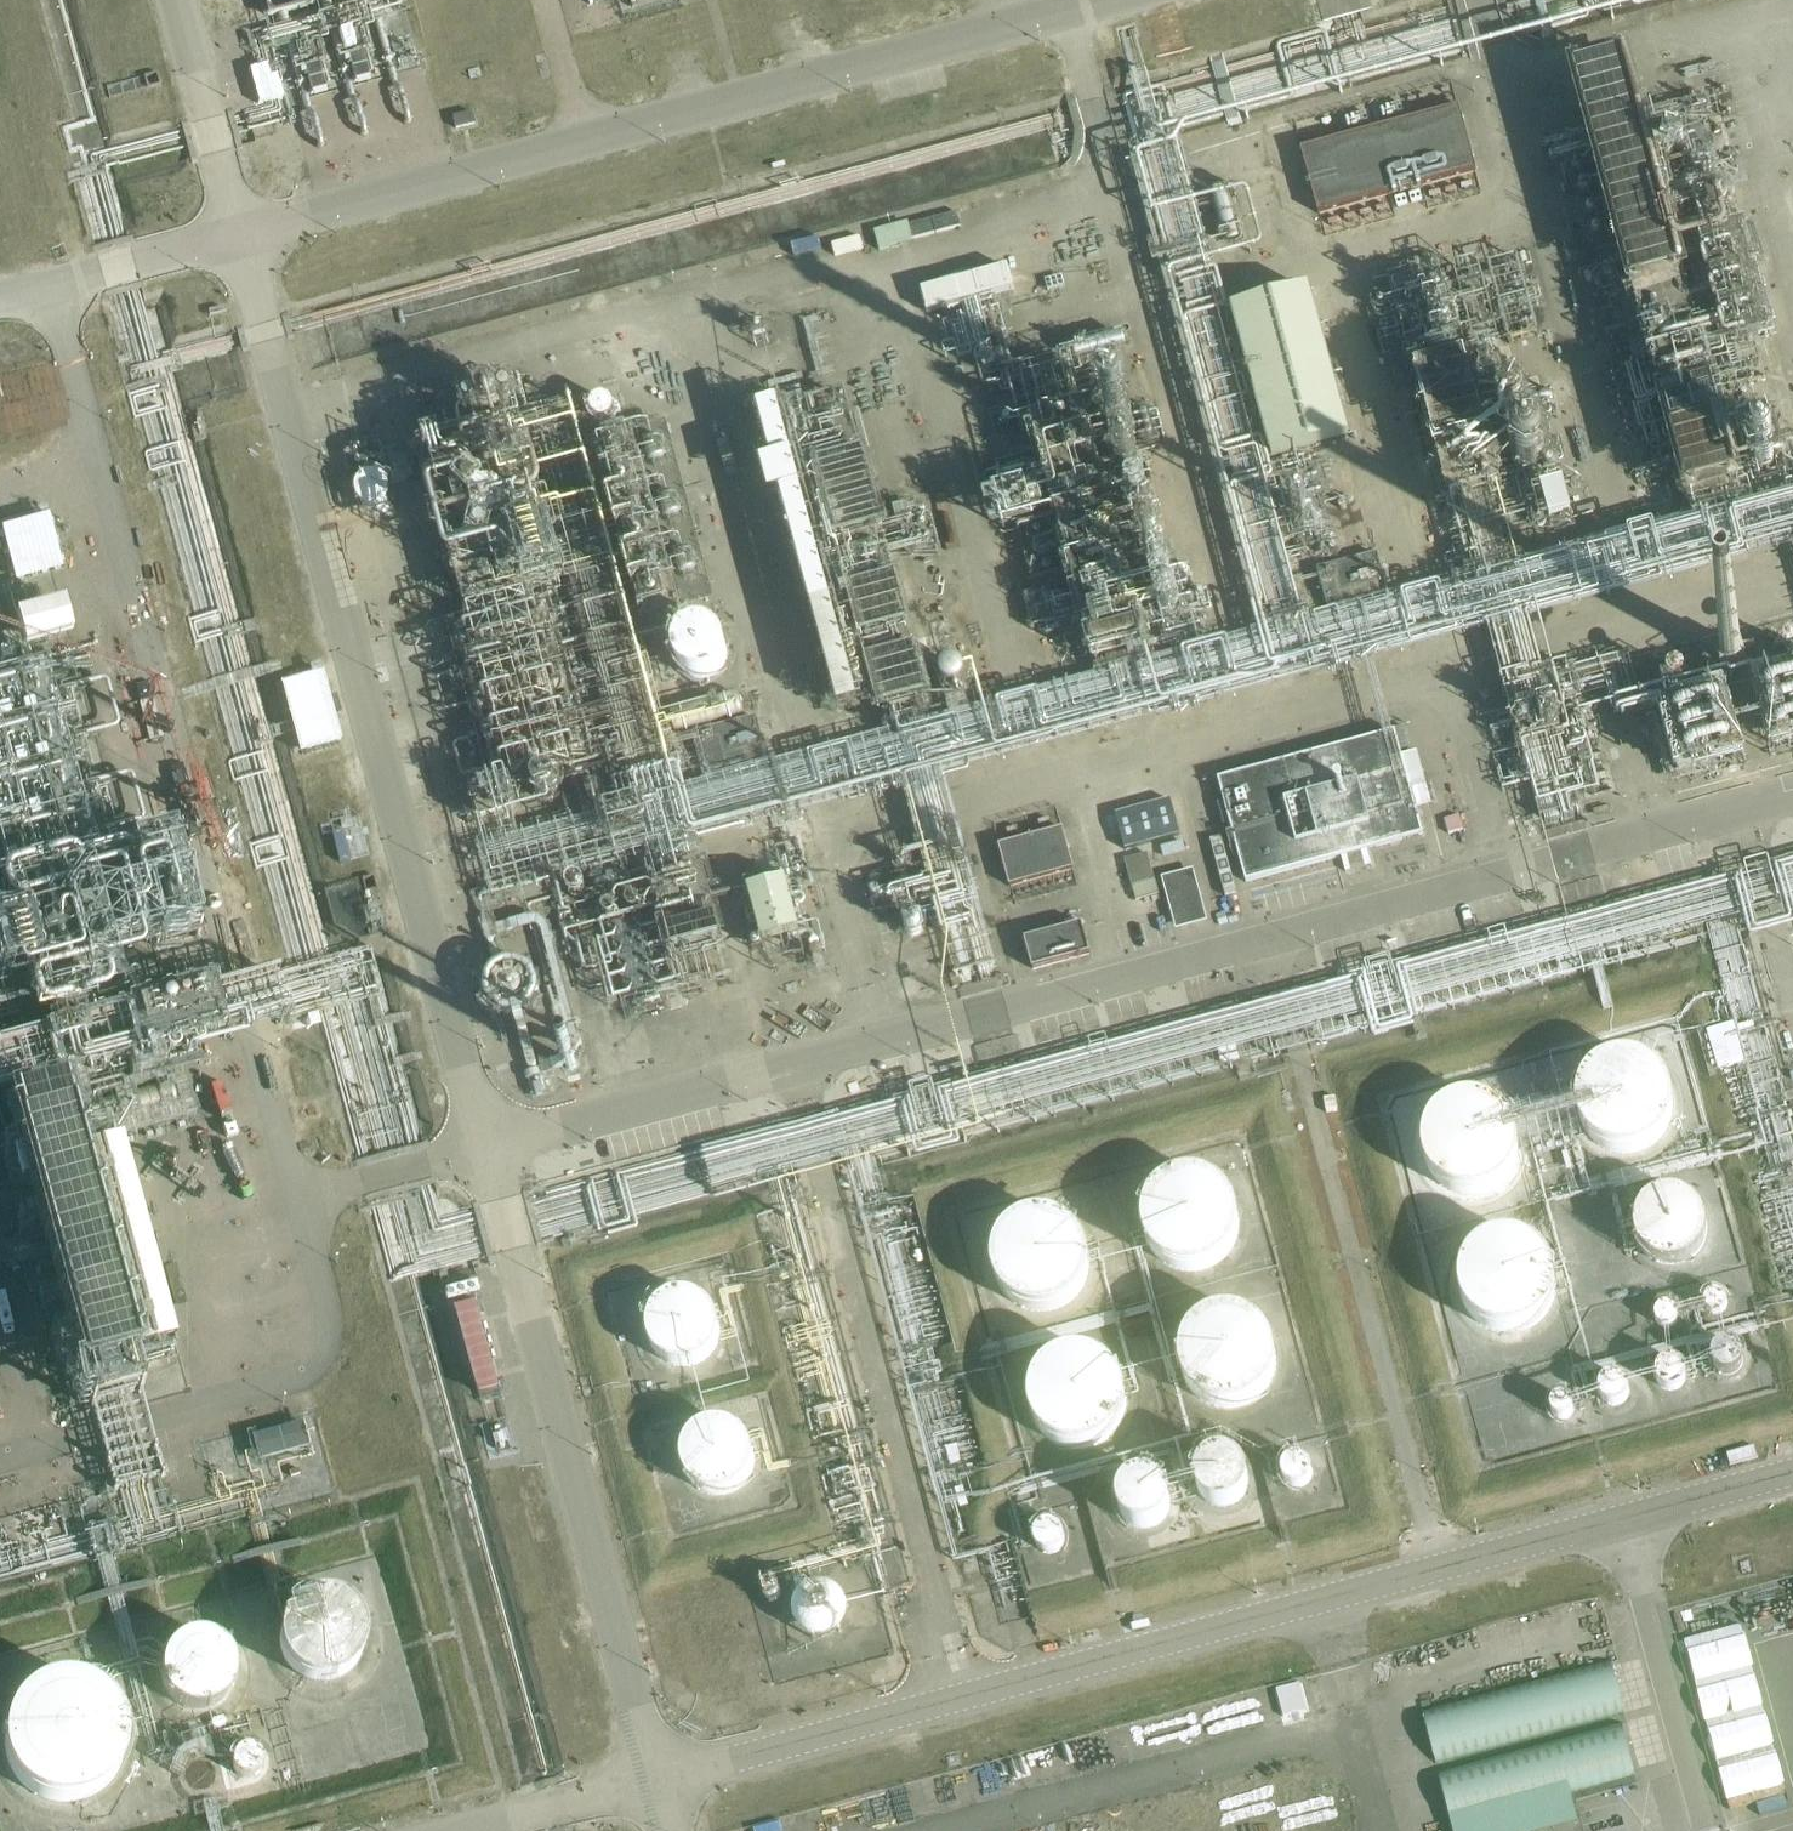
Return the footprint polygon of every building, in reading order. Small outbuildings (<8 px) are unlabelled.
[(314,0),(260,0),(264,14),(314,0)] [(349,61),(356,84),(370,80),(363,57),(349,61)] [(306,72),(312,96),(326,92),(320,68),(306,72)] [(1320,213),(1477,170),(1459,106),(1303,149),(1320,213)] [(472,110),(452,115),(455,127),(475,122),(472,110)] [(876,213),(881,232),(914,223),(909,204),(876,213)] [(1219,253),(1179,252),(1177,292),(1217,294),(1219,253)] [(928,313),(1014,289),(1008,267),(922,290),(928,313)] [(1273,458),(1350,437),(1309,288),(1232,309),(1273,458)] [(761,471),(777,467),(827,682),(844,678),(775,377),(751,383),(763,436),(754,438),(761,471)] [(596,409),(602,408),(607,403),(608,395),(605,389),(597,386),(589,388),(585,395),(585,402),(589,407),(596,409)] [(1731,419),(1771,407),(1765,388),(1725,400),(1731,419)] [(1555,457),(1533,462),(1541,500),(1563,495),(1555,457)] [(1011,462),(988,466),(994,499),(1035,491),(1031,469),(1013,473),(1011,462)] [(354,482),(355,490),(360,498),(369,501),(378,500),(385,493),(387,484),(385,477),(379,471),(372,469),(364,470),(357,475),(354,482)] [(1371,536),(1333,543),(1337,567),(1375,561),(1371,536)] [(11,588),(17,622),(67,613),(61,579),(11,588)] [(675,642),(674,653),(679,664),(689,672),(702,674),(713,670),(722,661),(726,650),(724,639),(717,629),(707,623),(696,623),(687,626),(679,633),(675,642)] [(307,654),(314,681),(344,673),(336,646),(307,654)] [(950,675),(957,673),(962,668),(962,661),(959,654),(952,651),(944,654),(939,660),(940,667),(944,672),(950,675)] [(1045,703),(1036,667),(991,678),(1000,714),(1045,703)] [(1519,720),(1532,781),(1590,768),(1585,747),(1565,751),(1556,712),(1519,720)] [(765,755),(754,716),(727,724),(738,762),(765,755)] [(1247,881),(1423,833),(1395,731),(1220,778),(1247,881)] [(1420,731),(1404,732),(1405,765),(1421,764),(1420,731)] [(351,778),(332,784),(337,803),(357,797),(351,778)] [(1061,805),(997,822),(1010,868),(1074,851),(1061,805)] [(1459,815),(1445,819),(1449,833),(1463,829),(1459,815)] [(1161,825),(1163,836),(1186,833),(1184,821),(1161,825)] [(1615,921),(1656,911),(1640,849),(1612,856),(1620,886),(1607,889),(1615,921)] [(1174,906),(1204,898),(1193,850),(1162,857),(1174,906)] [(1026,864),(1029,877),(1076,868),(1074,855),(1026,864)] [(85,867),(20,882),(29,921),(0,928),(0,951),(12,1005),(48,996),(56,1029),(119,1014),(85,867)] [(939,892),(959,894),(961,874),(940,873),(939,892)] [(790,928),(778,874),(736,883),(748,938),(790,928)] [(1025,911),(1028,937),(1083,932),(1080,905),(1025,911)] [(957,910),(947,914),(958,944),(968,941),(957,910)] [(518,942),(487,949),(495,990),(527,983),(518,942)] [(171,973),(171,978),(174,981),(178,982),(182,980),(183,974),(180,970),(175,970),(171,973)] [(1619,1156),(1634,1158),(1648,1156),(1661,1149),(1672,1140),(1679,1127),(1682,1113),(1680,1098),(1675,1085),(1665,1073),(1651,1065),(1636,1062),(1621,1064),(1607,1070),(1595,1081),(1588,1095),(1586,1110),(1588,1125),(1595,1138),(1605,1149),(1619,1156)] [(78,1161),(59,1088),(2,1103),(79,1404),(142,1388),(135,1362),(171,1353),(119,1151),(78,1161)] [(1431,1176),(1440,1187),(1454,1195),(1469,1199),(1485,1197),(1500,1191),(1511,1180),(1519,1166),(1521,1150),(1519,1134),(1511,1120),(1500,1110),(1486,1103),(1471,1102),(1456,1104),(1443,1111),(1433,1122),(1426,1134),(1424,1148),(1425,1163),(1431,1176)] [(1144,1216),(1144,1231),(1149,1246),(1158,1258),(1171,1266),(1186,1270),(1201,1269),(1214,1264),(1225,1256),(1233,1244),(1237,1231),(1237,1217),(1233,1203),(1225,1192),(1214,1183),(1200,1177),(1185,1177),(1170,1181),(1158,1190),(1149,1202),(1144,1216)] [(1663,1258),(1676,1259),(1688,1257),(1699,1250),(1706,1240),(1710,1228),(1709,1216),(1704,1204),(1696,1195),(1685,1190),(1674,1188),(1662,1191),(1652,1196),(1644,1205),(1640,1216),(1639,1229),(1643,1241),(1652,1251),(1663,1258)] [(1089,1273),(1090,1264),(1089,1254),(1086,1243),(1081,1233),(1075,1226),(1066,1218),(1058,1214),(1046,1210),(1035,1209),(1024,1210),(1012,1214),(1004,1218),(996,1226),(989,1233),(984,1243),(981,1254),(980,1264),(981,1273),(984,1285),(989,1295),(997,1304),(1007,1311),(1017,1316),(1028,1319),(1038,1319),(1048,1317),(1059,1313),(1067,1309),(1075,1302),(1081,1295),(1086,1285),(1089,1273)] [(1481,1325),(1494,1333),(1508,1338),(1523,1338),(1537,1333),(1550,1324),(1558,1311),(1563,1297),(1563,1282),(1558,1268),(1548,1255),(1536,1247),(1521,1242),(1506,1243),(1492,1248),(1480,1257),(1471,1270),(1467,1284),(1467,1299),(1472,1313),(1481,1325)] [(1724,1305),(1725,1301),(1724,1296),(1721,1292),(1718,1290),(1714,1289),(1710,1289),(1705,1292),(1702,1296),(1701,1300),(1702,1305),(1704,1309),(1708,1312),(1712,1312),(1718,1312),(1721,1309),(1724,1305)] [(659,1358),(670,1363),(684,1365),(698,1361),(709,1353),(717,1341),(719,1327),(715,1313),(707,1301),(698,1295),(687,1291),(675,1291),(664,1295),(655,1302),(648,1311),(645,1323),(645,1336),(650,1348),(659,1358)] [(1672,1321),(1673,1317),(1672,1312),(1669,1309),(1666,1307),(1661,1306),(1657,1307),(1654,1309),(1652,1313),(1651,1317),(1652,1321),(1654,1325),(1658,1327),(1663,1328),(1667,1327),(1670,1324),(1672,1321)] [(1185,1384),(1194,1397),(1205,1406),(1219,1411),(1234,1412),(1248,1408),(1260,1400),(1269,1389),(1275,1375),(1276,1361),(1273,1347),(1266,1335),(1255,1325),(1242,1319),(1228,1317),(1214,1320),(1200,1327),(1189,1338),(1183,1353),(1181,1368),(1185,1384)] [(1741,1364),(1743,1356),(1741,1349),(1738,1344),(1735,1341),(1731,1339),(1725,1337),(1717,1338),(1712,1341),(1707,1347),(1705,1351),(1705,1355),(1706,1362),(1710,1369),(1713,1372),(1717,1373),(1723,1375),(1731,1373),(1736,1370),(1741,1364)] [(1133,1407),(1134,1395),(1133,1383),(1130,1374),(1125,1365),(1119,1357),(1110,1349),(1102,1345),(1093,1341),(1082,1339),(1070,1340),(1059,1343),(1049,1348),(1041,1354),(1032,1365),(1027,1374),(1024,1383),(1023,1394),(1024,1405),(1027,1416),(1031,1423),(1038,1433),(1047,1440),(1055,1445),(1065,1449),(1077,1450),(1090,1449),(1099,1447),(1107,1442),(1116,1435),(1124,1427),(1129,1417),(1133,1407)] [(1683,1380),(1684,1375),(1683,1370),(1680,1365),(1676,1362),(1670,1360),(1663,1361),(1659,1364),(1656,1369),(1654,1375),(1655,1379),(1658,1385),(1663,1388),(1668,1390),(1675,1388),(1679,1386),(1683,1380)] [(1626,1397),(1627,1390),(1626,1385),(1623,1380),(1618,1376),(1613,1375),(1606,1376),(1601,1379),(1598,1383),(1596,1390),(1597,1395),(1600,1400),(1605,1404),(1611,1405),(1617,1404),(1622,1401),(1626,1397)] [(1570,1410),(1571,1405),(1570,1400),(1568,1395),(1563,1392),(1558,1390),(1552,1391),(1546,1394),(1543,1399),(1542,1404),(1543,1411),(1545,1415),(1549,1418),(1555,1420),(1561,1419),(1567,1416),(1570,1410)] [(301,1405),(253,1410),(256,1436),(304,1431),(301,1405)] [(691,1483),(700,1490),(713,1494),(727,1493),(739,1487),(748,1477),(753,1464),(753,1451),(748,1438),(740,1428),(728,1422),(715,1421),(702,1424),(691,1431),(684,1441),(680,1452),(680,1463),(684,1474),(691,1483)] [(1308,1474),(1309,1467),(1308,1461),(1304,1455),(1300,1453),(1294,1451),(1288,1452),(1282,1455),(1278,1460),(1276,1467),(1277,1473),(1281,1478),(1285,1482),(1291,1484),(1299,1482),(1304,1479),(1308,1474)] [(1202,1496),(1211,1501),(1222,1503),(1233,1499),(1241,1491),(1245,1481),(1244,1470),(1238,1459),(1227,1453),(1215,1452),(1203,1457),(1196,1467),(1194,1477),(1196,1488),(1202,1496)] [(1116,1513),(1123,1522),(1134,1528),(1147,1528),(1158,1521),(1165,1510),(1166,1498),(1162,1488),(1155,1481),(1145,1477),(1135,1477),(1125,1481),(1117,1489),(1114,1501),(1116,1513)] [(1060,1541),(1061,1536),(1060,1531),(1057,1526),(1053,1523),(1048,1521),(1042,1522),(1038,1525),(1034,1530),(1032,1536),(1033,1540),(1036,1545),(1040,1549),(1045,1550),(1052,1550),(1057,1546),(1060,1541)] [(825,1627),(835,1622),(841,1614),(844,1604),(843,1593),(839,1584),(831,1577),(821,1574),(811,1574),(801,1578),(794,1585),(790,1595),(790,1606),(794,1617),(803,1624),(813,1628),(825,1627)] [(282,1646),(288,1658),(299,1669),(312,1675),(328,1675),(342,1671),(353,1661),(361,1649),(363,1635),(360,1620),(353,1608),(342,1599),(329,1594),(315,1594),(302,1599),(291,1607),(284,1619),(281,1632),(282,1646)] [(162,1663),(162,1676),(165,1688),(173,1698),(183,1705),(196,1708),(208,1706),(219,1701),(228,1692),(233,1680),(234,1668),(231,1656),(224,1646),(214,1639),(203,1635),(189,1636),(177,1641),(168,1651),(162,1663)] [(1437,1761),(1624,1711),(1611,1660),(1424,1710),(1437,1761)] [(59,1800),(78,1799),(93,1794),(107,1785),(118,1772),(125,1758),(128,1742),(126,1725),(121,1710),(111,1697),(97,1685),(80,1679),(62,1677),(44,1681),(29,1690),(16,1703),(8,1719),(4,1737),(6,1755),(14,1772),(26,1786),(42,1795),(59,1800)] [(1452,1822),(1635,1773),(1621,1722),(1438,1772),(1452,1822)] [(1772,1724),(1712,1738),(1727,1800),(1786,1786),(1772,1724)] [(182,1735),(184,1759),(206,1758),(204,1733),(182,1735)] [(236,1760),(237,1767),(242,1773),(248,1775),(255,1774),(261,1770),(264,1764),(263,1756),(259,1750),(252,1747),(245,1748),(238,1753),(236,1760)] [(188,1772),(189,1779),(194,1784),(201,1787),(207,1786),(213,1782),(216,1775),(215,1768),(211,1762),(205,1759),(197,1760),(191,1764),(188,1772)] [(717,1820),(720,1830),(735,1830),(732,1817),(717,1820)]
